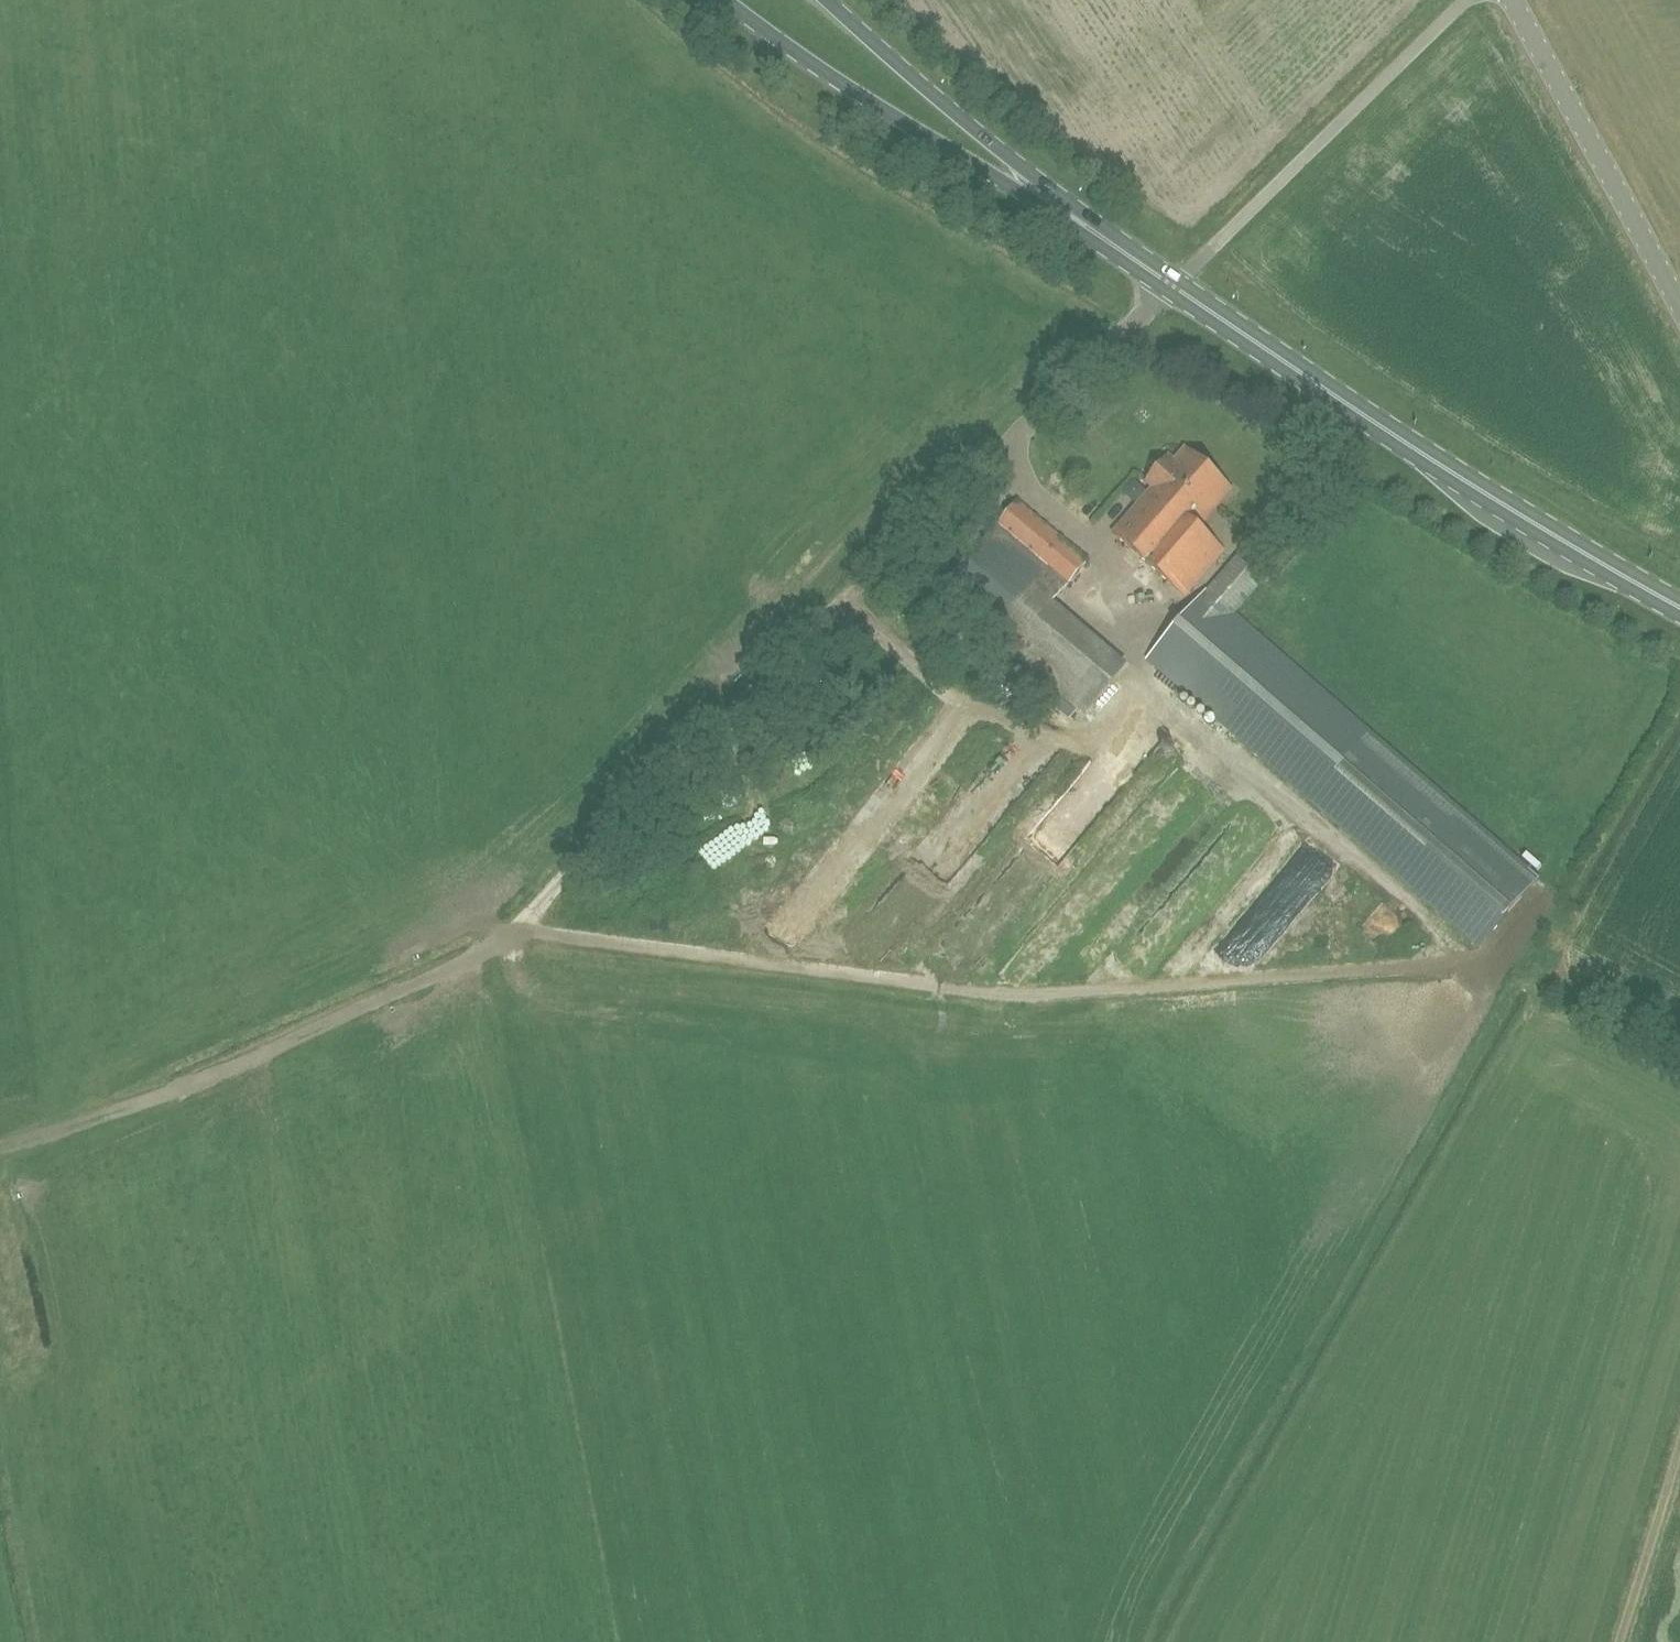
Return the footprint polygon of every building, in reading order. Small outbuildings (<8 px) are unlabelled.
[(1146,483),(1152,489),(1112,535),(1185,597),(1224,552),(1198,530),(1232,491),(1185,450),(1173,464),(1167,458),(1146,483)] [(1128,668),(1054,604),(1088,563),(1017,503),(941,592),(1086,717),(1128,668)] [(1539,879),(1234,615),(1265,579),(1239,556),(1208,592),(1207,591),(1147,660),(1479,948),(1539,879)]
